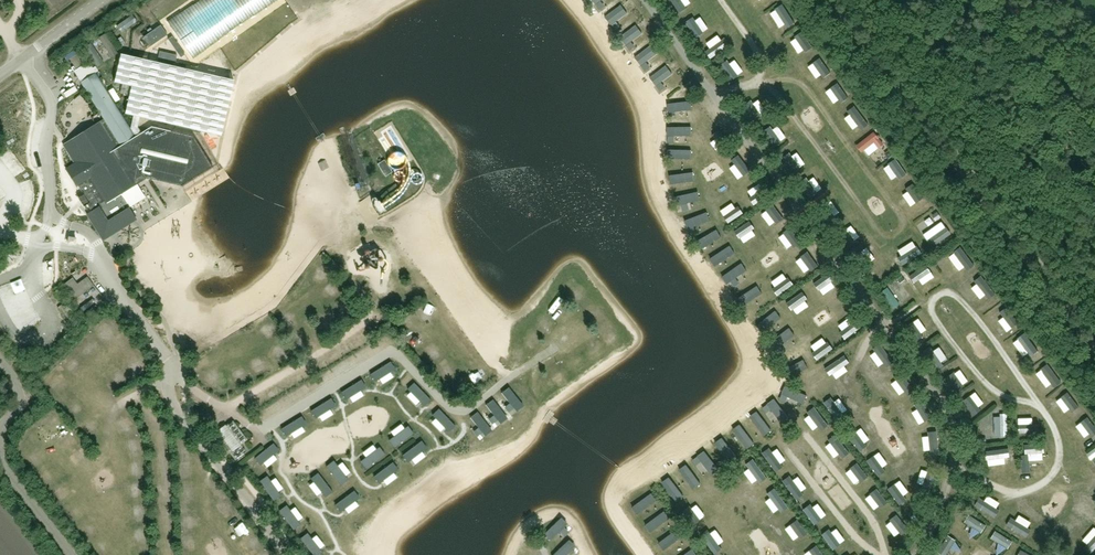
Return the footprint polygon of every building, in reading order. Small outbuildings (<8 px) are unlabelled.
[(167,21),(193,59),(278,0),(197,0),(167,21)] [(294,21),(300,18),(290,0),(288,0),(284,3),(294,21)] [(621,4),(605,16),(610,22),(611,21),(613,23),(627,12),(621,4)] [(792,7),(772,20),(781,33),(794,25),(790,17),(797,13),(792,7)] [(272,8),(267,10),(280,40),(289,36),(286,27),(281,29),(272,8)] [(318,21),(326,17),(322,10),(315,14),(318,21)] [(719,30),(724,26),(719,20),(714,24),(719,30)] [(636,24),(620,36),(625,42),(626,41),(628,43),(642,32),(636,24)] [(149,33),(143,37),(150,47),(168,35),(161,25),(153,30),(151,28),(147,30),(149,33)] [(715,27),(699,36),(705,47),(729,34),(726,28),(718,32),(715,27)] [(105,33),(98,37),(110,57),(118,52),(105,33)] [(172,36),(168,39),(181,57),(185,55),(172,36)] [(90,42),(83,46),(95,66),(103,61),(90,42)] [(651,45),(635,57),(639,63),(641,62),(643,63),(657,53),(651,45)] [(174,66),(177,55),(160,52),(157,62),(174,66)] [(121,54),(114,82),(131,86),(125,114),(133,115),(130,128),(136,136),(141,133),(138,127),(140,117),(221,136),(234,80),(121,54)] [(749,62),(726,69),(729,78),(752,70),(749,62)] [(824,64),(817,67),(821,79),(828,76),(824,64)] [(666,66),(650,77),(655,84),(656,82),(658,84),(672,74),(666,66)] [(102,125),(65,148),(75,165),(67,170),(66,170),(76,187),(78,186),(83,195),(78,198),(83,207),(89,203),(94,212),(92,214),(105,235),(117,228),(118,230),(134,221),(133,219),(135,217),(129,206),(121,194),(138,184),(147,178),(160,181),(182,186),(183,186),(196,178),(197,177),(213,167),(202,150),(194,136),(192,136),(151,127),(146,130),(141,133),(136,136),(135,137),(117,109),(95,73),(80,82),(83,86),(84,89),(99,112),(104,120),(100,122),(102,125)] [(846,88),(836,90),(837,98),(848,97),(846,88)] [(801,91),(795,95),(799,102),(805,98),(801,91)] [(761,113),(758,99),(752,101),(756,114),(761,113)] [(691,101),(671,103),(672,112),(692,110),(691,101)] [(672,127),(672,136),(692,136),(692,127),(672,127)] [(724,165),(737,155),(730,145),(716,156),(724,165)] [(671,150),(671,159),(691,159),(691,150),(671,150)] [(384,160),(378,164),(386,177),(392,172),(384,160)] [(670,161),(670,172),(696,170),(695,160),(670,161)] [(818,169),(811,171),(814,178),(821,176),(818,169)] [(906,169),(890,180),(895,188),(912,177),(906,169)] [(693,172),(673,175),(674,184),(694,181),(693,172)] [(737,188),(742,198),(758,188),(753,179),(737,188)] [(945,225),(951,221),(942,206),(936,210),(945,225)] [(766,227),(781,219),(776,211),(761,219),(766,227)] [(331,228),(339,221),(332,213),(324,219),(331,228)] [(927,231),(941,220),(935,213),(921,224),(927,231)] [(718,224),(705,232),(713,246),(726,237),(718,224)] [(915,232),(908,236),(911,243),(906,246),(910,254),(923,248),(915,232)] [(731,239),(714,250),(723,264),(740,253),(731,239)] [(798,274),(819,261),(813,252),(793,265),(798,274)] [(949,256),(943,260),(953,276),(958,272),(949,256)] [(742,263),(725,274),(730,282),(747,271),(742,263)] [(824,267),(817,272),(823,279),(817,283),(826,294),(838,285),(824,267)] [(362,291),(374,286),(370,276),(358,280),(362,291)] [(73,277),(64,284),(75,299),(93,286),(86,277),(85,278),(78,283),(73,277)] [(333,277),(325,284),(334,294),(341,287),(333,277)] [(757,286),(740,297),(745,304),(762,293),(757,286)] [(427,311),(437,307),(433,296),(423,299),(427,311)] [(766,315),(781,303),(775,296),(760,308),(766,315)] [(351,299),(345,305),(350,310),(356,305),(351,299)] [(63,303),(57,305),(61,316),(67,314),(63,303)] [(297,308),(284,316),(288,323),(301,315),(297,308)] [(775,311),(760,323),(765,330),(781,318),(775,311)] [(328,312),(324,314),(331,323),(334,321),(328,312)] [(272,317),(260,326),(266,334),(278,325),(272,317)] [(916,326),(920,333),(929,327),(925,321),(916,326)] [(1003,330),(1006,336),(1014,332),(1013,328),(1021,325),(1020,322),(1003,330)] [(418,325),(407,336),(414,343),(426,332),(418,325)] [(934,325),(918,337),(923,344),(939,332),(934,325)] [(789,328),(774,340),(779,347),(795,335),(789,328)] [(378,337),(383,346),(395,340),(390,331),(378,337)] [(532,345),(540,336),(535,331),(526,340),(532,345)] [(293,336),(298,345),(304,342),(300,333),(293,336)] [(1029,340),(1014,350),(1020,361),(1036,352),(1029,340)] [(80,347),(83,352),(92,347),(89,341),(80,347)] [(430,357),(439,350),(433,341),(423,347),(430,357)] [(356,354),(361,363),(371,358),(367,348),(356,354)] [(952,349),(939,356),(943,363),(956,356),(952,349)] [(137,350),(127,355),(136,371),(145,366),(137,350)] [(894,367),(883,352),(870,362),(881,377),(894,367)] [(550,370),(557,364),(547,354),(541,361),(550,370)] [(479,375),(487,369),(478,356),(469,362),(479,375)] [(443,372),(452,366),(446,357),(436,364),(443,372)] [(337,361),(341,372),(351,369),(347,358),(337,361)] [(396,363),(401,369),(407,364),(402,358),(396,363)] [(362,364),(365,369),(373,364),(370,359),(362,364)] [(804,360),(786,370),(790,377),(808,368),(804,360)] [(116,380),(124,375),(119,366),(110,371),(116,380)] [(317,375),(322,382),(332,374),(327,367),(317,375)] [(954,382),(963,378),(957,368),(949,373),(954,382)] [(405,377),(414,390),(425,382),(416,369),(405,377)] [(885,378),(890,387),(903,379),(898,370),(885,378)] [(461,388),(472,382),(468,375),(458,381),(461,388)] [(308,381),(298,387),(305,399),(315,393),(308,381)] [(788,388),(785,396),(803,404),(806,396),(788,388)] [(988,391),(971,407),(976,413),(993,397),(988,391)] [(900,406),(905,417),(926,407),(921,396),(900,406)] [(78,400),(69,405),(74,414),(83,409),(78,400)] [(777,402),(770,407),(782,423),(789,418),(777,402)] [(440,410),(446,419),(456,413),(450,404),(440,410)] [(266,423),(274,415),(264,405),(256,414),(266,423)] [(51,422),(61,420),(59,409),(49,411),(51,422)] [(1010,413),(999,413),(999,433),(1010,433),(1010,413)] [(1033,431),(1041,431),(1041,414),(1032,415),(1033,431)] [(759,415),(752,420),(764,436),(771,430),(759,415)] [(399,438),(408,435),(403,418),(394,421),(399,438)] [(247,440),(233,421),(226,426),(227,427),(219,433),(218,432),(211,437),(225,456),(229,453),(234,459),(245,451),(240,445),(247,440)] [(62,442),(75,433),(69,425),(56,433),(62,442)] [(914,432),(919,442),(931,436),(927,426),(914,432)] [(742,428),(735,433),(747,449),(754,444),(742,428)] [(387,452),(396,444),(383,430),(374,437),(387,452)] [(138,431),(132,433),(135,445),(141,444),(138,431)] [(411,459),(419,452),(410,441),(401,448),(411,459)] [(724,441),(717,446),(729,462),(736,457),(724,441)] [(70,450),(76,461),(90,452),(83,442),(70,450)] [(363,458),(368,465),(378,459),(373,451),(363,458)] [(393,472),(401,466),(393,454),(385,460),(393,472)] [(707,454),(700,460),(712,476),(719,470),(707,454)] [(787,461),(800,482),(805,478),(792,458),(787,461)] [(266,463),(256,470),(262,478),(272,471),(266,463)] [(365,474),(373,484),(382,477),(375,467),(365,474)] [(688,468),(681,473),(693,489),(700,484),(688,468)] [(769,474),(761,479),(774,499),(782,494),(769,474)] [(360,479),(352,486),(361,495),(369,488),(360,479)] [(671,481),(664,486),(676,502),(683,497),(671,481)] [(275,483),(270,487),(276,496),(281,493),(275,483)] [(748,512),(758,507),(748,486),(738,491),(748,512)] [(755,492),(757,500),(765,497),(763,490),(755,492)] [(336,497),(346,511),(354,506),(344,491),(336,497)] [(651,494),(636,505),(641,512),(657,501),(651,494)] [(722,500),(715,503),(727,528),(734,525),(722,500)] [(286,517),(291,515),(287,506),(282,509),(286,517)] [(665,511),(649,523),(654,530),(670,519),(665,511)] [(895,512),(890,515),(895,523),(900,520),(895,512)] [(300,516),(291,522),(297,531),(306,526),(300,516)] [(558,520),(544,534),(550,541),(564,526),(558,520)] [(1077,539),(1094,550),(1094,533),(1084,527),(1077,539)] [(678,530),(662,541),(667,548),(683,537),(678,530)] [(315,554),(324,548),(317,537),(308,543),(315,554)] [(962,544),(953,537),(941,553),(944,554),(953,554),(962,544)] [(553,554),(566,554),(572,549),(565,543),(553,554)] [(859,554),(863,554),(866,552),(861,546),(855,551),(859,554)]
